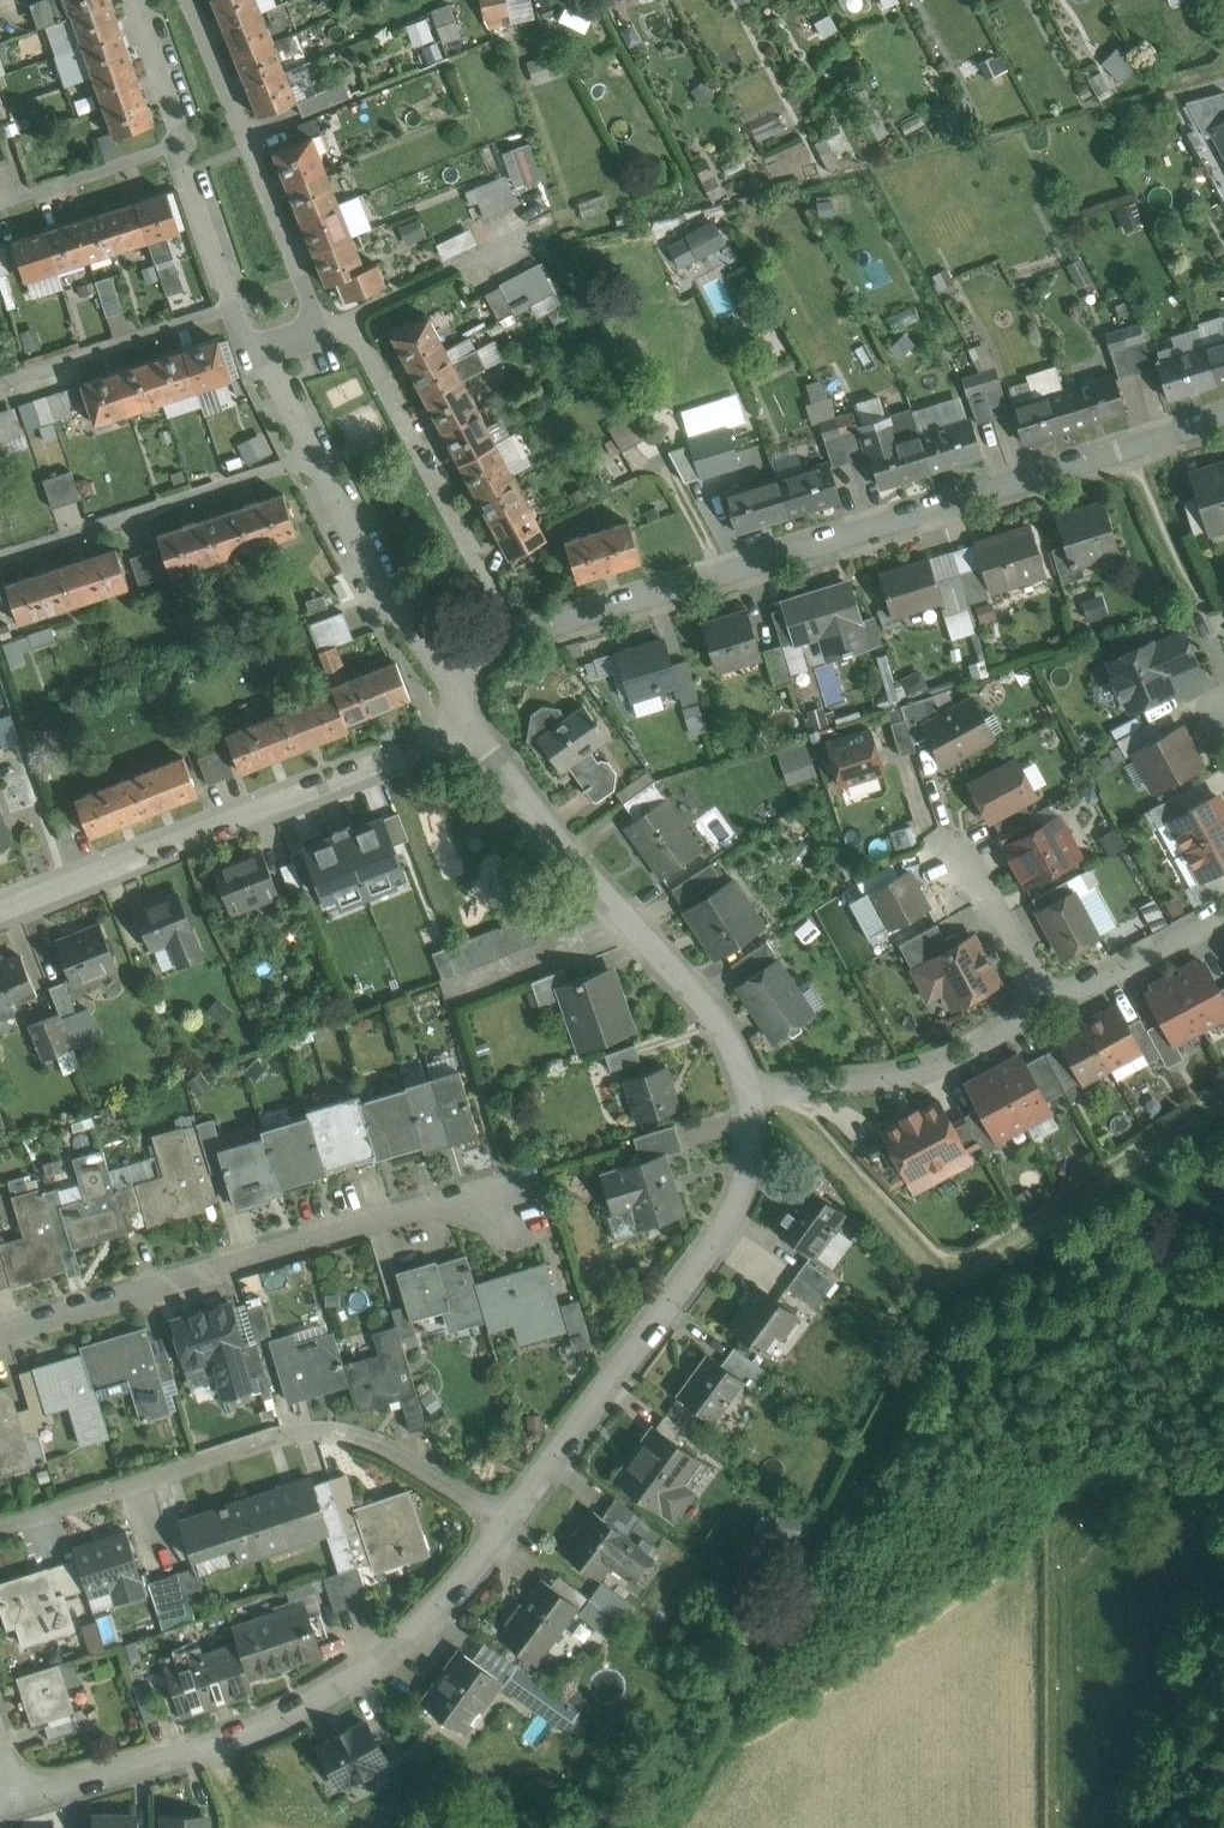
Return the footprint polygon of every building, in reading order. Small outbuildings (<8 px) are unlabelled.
[(37,1),(45,25),(38,27),(38,28),(72,17),(111,3),(110,0),(40,0),(37,1)] [(223,27),(261,12),(256,0),(212,0),(223,27)] [(429,8),(444,40),(461,32),(447,0),(429,8)] [(485,20),(490,28),(511,24),(506,0),(481,0),(485,20)] [(111,3),(72,17),(83,46),(121,33),(111,3)] [(261,12),(223,27),(235,56),(273,42),(261,12)] [(424,15),(404,23),(413,45),(432,37),(424,15)] [(121,33),(83,46),(93,76),(132,63),(121,33)] [(273,42),(235,56),(247,86),(284,71),(273,42)] [(1100,59),(1120,80),(1137,65),(1117,43),(1100,59)] [(546,52),(525,60),(533,82),(553,75),(546,52)] [(132,63),(93,76),(104,106),(142,93),(132,63)] [(284,71),(247,86),(259,116),(296,101),(284,71)] [(1211,129),(1223,122),(1223,92),(1186,102),(1203,133),(1211,129)] [(142,93),(104,106),(114,137),(153,124),(142,93)] [(965,96),(953,103),(966,128),(978,122),(965,96)] [(942,108),(948,120),(958,114),(952,102),(942,108)] [(958,114),(948,120),(955,134),(966,128),(958,114)] [(315,117),(289,128),(295,141),(320,131),(315,117)] [(1211,129),(1223,153),(1223,122),(1211,129)] [(508,137),(522,173),(536,167),(522,131),(508,137)] [(312,136),(273,152),(287,186),(325,170),(312,136)] [(325,170),(287,186),(300,219),(339,203),(325,170)] [(505,175),(488,182),(501,212),(517,205),(505,175)] [(488,182),(473,188),(479,202),(485,218),(501,212),(488,182)] [(479,202),(473,188),(465,192),(470,205),(479,202)] [(167,192),(136,202),(149,241),(148,241),(156,264),(174,258),(166,235),(179,231),(167,192)] [(578,203),(583,217),(608,208),(603,194),(578,203)] [(136,202),(106,212),(118,251),(148,241),(149,241),(136,202)] [(1136,202),(1118,205),(1122,225),(1140,223),(1136,202)] [(339,203),(300,219),(313,252),(352,236),(339,203)] [(106,212),(76,221),(88,260),(118,251),(106,212)] [(711,217),(682,233),(696,258),(725,241),(711,217)] [(399,226),(406,244),(427,237),(421,219),(399,226)] [(76,221),(46,231),(58,270),(88,260),(76,221)] [(441,255),(477,245),(472,228),(436,238),(441,255)] [(46,231),(14,241),(27,280),(58,270),(46,231)] [(352,236),(313,252),(326,285),(338,280),(347,300),(386,285),(377,263),(364,268),(352,236)] [(656,236),(638,246),(655,277),(673,267),(656,236)] [(0,245),(0,275),(12,271),(4,244),(0,245)] [(174,263),(157,268),(167,296),(184,290),(174,263)] [(539,264),(500,285),(500,286),(514,312),(515,313),(555,292),(539,264)] [(112,276),(95,281),(107,316),(123,311),(112,276)] [(500,286),(485,295),(499,320),(514,312),(500,286)] [(429,316),(392,336),(409,368),(446,349),(429,316)] [(1138,324),(1122,329),(1127,345),(1143,340),(1138,324)] [(1122,329),(1105,334),(1110,350),(1127,345),(1122,329)] [(446,349),(409,368),(425,400),(462,380),(486,367),(476,349),(475,349),(468,337),(446,349)] [(1205,345),(1217,383),(1223,381),(1223,339),(1205,345)] [(218,340),(184,351),(197,390),(231,379),(218,340)] [(1143,340),(1127,345),(1135,373),(1152,368),(1143,340)] [(1127,345),(1110,350),(1119,379),(1135,373),(1127,345)] [(1205,345),(1155,361),(1167,398),(1217,383),(1205,345)] [(184,351),(150,362),(163,401),(197,390),(184,351)] [(991,357),(980,361),(983,372),(979,373),(984,389),(999,384),(991,357)] [(150,362),(116,373),(129,412),(163,401),(150,362)] [(116,373),(81,384),(95,424),(129,412),(116,373)] [(979,373),(962,378),(967,394),(984,389),(979,373)] [(1112,374),(1062,390),(1074,427),(1123,412),(1112,374)] [(804,401),(810,419),(832,412),(821,376),(804,382),(809,399),(804,401)] [(462,380),(425,400),(442,431),(479,411),(462,380)] [(639,391),(656,424),(677,413),(660,380),(639,391)] [(999,384),(984,389),(992,418),(1008,413),(999,384)] [(611,391),(617,404),(627,398),(621,386),(611,391)] [(984,389),(967,394),(976,423),(992,418),(984,389)] [(63,390),(47,396),(55,420),(71,415),(63,390)] [(1062,390),(1012,406),(1023,443),(1074,427),(1062,390)] [(612,427),(620,422),(605,393),(597,397),(612,427)] [(860,420),(884,412),(877,393),(853,401),(860,420)] [(47,396),(33,400),(41,425),(55,420),(47,396)] [(617,408),(624,420),(634,415),(627,403),(617,408)] [(0,409),(0,450),(25,442),(13,405),(0,409)] [(479,411),(442,431),(459,463),(495,443),(479,411)] [(624,420),(623,421),(635,444),(649,436),(637,414),(634,415),(624,420)] [(835,417),(819,423),(824,439),(840,434),(835,417)] [(969,419),(919,434),(930,471),(931,472),(981,457),(969,419)] [(611,427),(623,450),(635,444),(623,421),(620,422),(612,427),(611,427)] [(692,444),(702,477),(719,471),(738,466),(726,427),(689,439),(691,445),(692,444)] [(857,429),(840,434),(849,461),(865,456),(857,429)] [(245,459),(268,448),(260,430),(237,440),(245,459)] [(840,434),(824,439),(832,467),(849,461),(840,434)] [(919,434),(869,450),(880,487),(930,471),(919,434)] [(495,443),(459,463),(475,494),(512,474),(495,443)] [(668,452),(684,482),(702,477),(692,444),(691,445),(668,452)] [(826,463),(776,478),(787,515),(837,500),(826,463)] [(1192,475),(1198,496),(1208,530),(1208,531),(1223,526),(1223,466),(1192,475)] [(71,470),(43,479),(52,508),(80,499),(71,470)] [(697,502),(726,494),(719,471),(702,477),(684,482),(697,502)] [(512,474),(475,494),(492,526),(529,506),(512,474)] [(776,478),(726,494),(737,531),(787,515),(776,478)] [(257,500),(245,504),(246,506),(220,514),(234,554),(296,534),(283,494),(258,502),(257,500)] [(1198,496),(1182,500),(1192,535),(1208,530),(1198,496)] [(1103,503),(1056,518),(1064,545),(1071,566),(1080,563),(1118,551),(1103,503)] [(541,528),(529,506),(492,526),(503,547),(541,528)] [(195,520),(183,524),(183,526),(158,534),(171,574),(234,554),(220,514),(195,522),(195,520)] [(629,521),(565,541),(577,581),(603,573),(603,575),(615,571),(615,569),(641,561),(629,521)] [(1029,527),(976,543),(990,591),(1044,575),(1029,527)] [(549,545),(541,528),(503,547),(512,564),(549,545)] [(1064,545),(1051,550),(1061,584),(1084,577),(1080,563),(1071,566),(1064,545)] [(116,548),(75,561),(88,599),(128,586),(116,548)] [(157,548),(143,553),(152,580),(166,576),(157,548)] [(143,553),(130,557),(139,585),(152,580),(143,553)] [(927,558),(879,573),(892,617),(941,602),(927,558)] [(75,561),(6,584),(18,622),(88,599),(75,561)] [(847,583),(784,603),(785,607),(796,642),(826,632),(834,656),(843,653),(844,656),(852,653),(851,651),(866,646),(847,583)] [(1088,619),(1109,611),(1100,588),(1079,596),(1088,619)] [(785,607),(771,612),(781,645),(782,646),(796,642),(785,607)] [(344,611),(309,625),(319,652),(354,639),(344,611)] [(746,614),(704,627),(717,668),(738,661),(736,657),(754,651),(756,656),(758,655),(746,614)] [(25,662),(21,649),(54,641),(50,626),(1,639),(9,666),(25,662)] [(1182,632),(1151,646),(1164,675),(1194,661),(1182,632)] [(663,640),(617,654),(630,697),(658,689),(659,691),(676,686),(677,686),(670,665),(663,640)] [(1150,643),(1110,660),(1117,675),(1112,677),(1121,698),(1126,695),(1131,709),(1171,692),(1164,675),(1151,646),(1150,643)] [(781,645),(763,650),(774,687),(793,682),(782,646),(781,645)] [(686,660),(670,665),(677,686),(676,686),(682,706),(699,701),(686,660)] [(396,661),(378,668),(392,705),(410,698),(396,661)] [(920,666),(900,675),(906,690),(927,682),(920,666)] [(378,668),(332,686),(334,692),(346,723),(392,705),(378,668)] [(281,713),(296,751),(349,730),(346,723),(334,692),(281,713)] [(933,694),(900,705),(904,718),(905,718),(912,743),(913,743),(927,735),(921,724),(943,713),(933,694)] [(943,713),(921,724),(927,735),(940,758),(948,753),(952,760),(988,741),(977,722),(984,718),(972,697),(943,713)] [(566,717),(559,708),(542,705),(531,714),(529,726),(561,772),(568,767),(584,789),(589,786),(580,773),(597,761),(590,751),(608,739),(598,726),(599,725),(597,721),(595,722),(583,705),(566,717)] [(16,739),(10,713),(0,715),(0,738),(1,743),(16,739)] [(296,751),(281,713),(226,734),(241,772),(296,751)] [(1137,715),(1111,729),(1116,739),(1142,726),(1137,715)] [(904,718),(890,723),(900,755),(915,750),(913,743),(912,743),(905,718),(904,718)] [(1142,726),(1116,739),(1126,757),(1134,752),(1134,751),(1163,736),(1154,719),(1142,726)] [(1163,736),(1134,751),(1134,752),(1154,790),(1201,765),(1180,727),(1163,736)] [(869,729),(827,742),(840,785),(883,772),(869,729)] [(775,749),(787,782),(816,772),(804,738),(775,749)] [(224,748),(211,753),(221,780),(235,774),(224,748)] [(221,780),(211,753),(198,758),(208,785),(221,780)] [(198,794),(183,756),(129,777),(144,815),(198,794)] [(597,761),(580,773),(589,786),(584,789),(593,801),(597,802),(614,790),(617,773),(608,761),(600,759),(597,761)] [(1015,760),(970,785),(989,820),(1023,802),(1034,796),(1015,760)] [(144,815),(129,777),(75,798),(90,836),(144,815)] [(652,782),(623,803),(636,820),(665,800),(652,782)] [(1178,793),(1148,809),(1158,827),(1169,820),(1187,811),(1178,793)] [(1169,820),(1185,849),(1223,828),(1223,807),(1216,795),(1187,811),(1169,820)] [(700,850),(665,800),(636,820),(626,827),(662,877),(700,850)] [(1023,802),(991,819),(999,831),(1030,814),(1023,802)] [(10,844),(0,812),(0,848),(10,844)] [(999,831),(996,832),(1004,846),(1042,825),(1034,812),(1030,814),(999,831)] [(406,879),(383,815),(291,847),(302,876),(311,873),(323,908),(406,879)] [(1042,825),(1004,846),(1025,886),(1080,857),(1059,816),(1042,825)] [(898,846),(918,838),(911,821),(891,830),(898,846)] [(1185,849),(1201,878),(1218,869),(1223,866),(1223,828),(1185,849)] [(263,850),(215,869),(231,912),(279,893),(263,850)] [(1189,885),(1198,902),(1223,888),(1223,879),(1218,869),(1201,878),(1189,885)] [(701,870),(671,890),(680,904),(711,884),(701,870)] [(908,871),(870,892),(889,928),(927,907),(908,871)] [(733,879),(684,910),(715,958),(764,926),(733,879)] [(1066,880),(1032,899),(1039,911),(1073,893),(1066,880)] [(1073,893),(1039,911),(1062,954),(1099,935),(1076,892),(1073,893)] [(178,893),(135,910),(151,949),(169,941),(179,964),(202,955),(193,932),(194,932),(178,893)] [(1154,897),(1140,903),(1149,927),(1164,921),(1154,897)] [(566,902),(553,907),(563,932),(576,927),(566,902)] [(553,907),(539,912),(549,937),(563,932),(553,907)] [(539,912),(526,917),(536,942),(549,937),(539,912)] [(536,942),(526,917),(513,923),(522,948),(536,942)] [(513,923),(499,928),(509,953),(522,948),(513,923)] [(936,923),(899,944),(913,971),(929,962),(928,960),(960,943),(954,933),(944,939),(936,923)] [(118,966),(101,924),(57,941),(74,984),(118,966)] [(499,927),(486,932),(496,959),(509,954),(509,953),(499,928),(499,927)] [(485,932),(472,937),(482,964),(483,964),(496,959),(486,932),(485,932)] [(960,943),(928,960),(929,962),(945,990),(947,989),(956,1005),(998,982),(973,936),(960,943)] [(472,938),(459,943),(469,969),(482,964),(472,937),(472,938)] [(767,942),(731,966),(739,978),(774,954),(767,942)] [(451,946),(445,948),(456,975),(469,969),(459,943),(451,946)] [(456,975),(445,948),(432,953),(442,980),(456,975)] [(0,966),(0,1012),(19,1005),(15,996),(33,989),(34,991),(35,990),(22,957),(0,966)] [(777,961),(738,987),(773,1040),(787,1031),(792,1034),(799,1029),(799,1023),(810,1016),(793,990),(795,988),(777,961)] [(1179,970),(1181,974),(1175,977),(1202,1028),(1223,1016),(1223,1000),(1219,990),(1204,962),(1198,965),(1196,961),(1179,970)] [(565,969),(531,982),(539,1005),(563,997),(560,989),(570,986),(565,969)] [(611,972),(582,982),(582,980),(577,982),(577,983),(570,986),(560,989),(563,997),(580,1046),(631,1029),(611,972)] [(1175,977),(1169,981),(1166,977),(1150,986),(1152,990),(1147,993),(1162,1021),(1174,1043),(1175,1043),(1202,1028),(1175,977)] [(76,1013),(64,982),(50,987),(60,1014),(62,1018),(76,1013)] [(1117,1007),(1086,1024),(1109,1067),(1141,1050),(1127,1025),(1117,1007)] [(76,1013),(62,1018),(74,1049),(100,1039),(88,1008),(76,1013)] [(62,1018),(60,1014),(47,1020),(61,1054),(58,1055),(65,1074),(81,1067),(74,1049),(62,1018)] [(1146,1029),(1140,1018),(1127,1025),(1141,1050),(1148,1063),(1161,1056),(1146,1029)] [(47,1020),(30,1026),(44,1061),(58,1055),(61,1054),(47,1020)] [(1174,1043),(1162,1021),(1146,1029),(1161,1056),(1167,1067),(1183,1058),(1175,1043),(1174,1043)] [(1086,1024),(1058,1039),(1061,1044),(1082,1082),(1109,1067),(1086,1024)] [(634,1044),(605,1055),(610,1071),(639,1060),(634,1044)] [(1061,1044),(1045,1053),(1065,1091),(1082,1082),(1061,1044)] [(1045,1053),(1025,1064),(1045,1102),(1065,1091),(1045,1053)] [(1020,1056),(996,1069),(1026,1124),(1050,1110),(1045,1102),(1025,1064),(1020,1056)] [(666,1067),(624,1080),(637,1121),(679,1108),(666,1067)] [(996,1069),(966,1085),(979,1108),(996,1140),(997,1139),(1026,1124),(996,1069)] [(458,1071),(432,1079),(451,1142),(477,1134),(477,1135),(478,1134),(459,1070),(458,1070),(458,1071)] [(432,1079),(407,1086),(406,1086),(406,1088),(423,1144),(422,1144),(424,1150),(425,1150),(425,1149),(451,1142),(432,1079)] [(406,1088),(360,1102),(375,1151),(375,1152),(376,1158),(389,1154),(389,1153),(422,1144),(423,1144),(406,1088)] [(360,1102),(358,1095),(308,1109),(307,1109),(309,1116),(310,1116),(324,1166),(325,1166),(375,1152),(375,1151),(360,1102)] [(915,1111),(903,1118),(904,1121),(883,1132),(907,1176),(912,1186),(917,1187),(966,1161),(967,1156),(964,1151),(950,1125),(938,1103),(917,1114),(915,1111)] [(979,1108),(964,1116),(965,1118),(965,1117),(979,1143),(985,1154),(1001,1146),(997,1139),(996,1140),(979,1108)] [(309,1116),(264,1130),(264,1129),(263,1129),(265,1136),(280,1185),(325,1172),(327,1172),(325,1166),(324,1166),(310,1116),(309,1116)] [(965,1118),(950,1125),(964,1151),(979,1143),(965,1117),(965,1118)] [(203,1146),(218,1141),(212,1119),(197,1124),(203,1146)] [(154,1136),(165,1176),(136,1185),(147,1225),(187,1213),(186,1210),(204,1205),(194,1172),(210,1167),(203,1146),(197,1124),(154,1136)] [(674,1125),(633,1138),(641,1163),(664,1155),(664,1156),(682,1150),(674,1125)] [(221,1149),(219,1149),(225,1169),(235,1205),(282,1191),(280,1185),(265,1136),(221,1149)] [(887,1139),(860,1154),(889,1186),(907,1176),(887,1139)] [(210,1167),(211,1173),(225,1169),(219,1149),(221,1149),(218,1141),(203,1146),(210,1167)] [(103,1150),(75,1159),(86,1199),(63,1206),(61,1206),(73,1246),(126,1231),(114,1189),(103,1150)] [(641,1163),(602,1175),(613,1212),(607,1214),(615,1241),(639,1234),(637,1227),(682,1213),(664,1156),(664,1155),(641,1163)] [(210,1167),(194,1172),(204,1205),(219,1201),(211,1173),(210,1167)] [(845,1214),(805,1184),(773,1227),(813,1257),(832,1232),(837,1236),(840,1232),(835,1228),(845,1214)] [(136,1185),(120,1189),(119,1188),(114,1189),(126,1231),(147,1225),(136,1185)] [(58,1187),(46,1191),(46,1189),(42,1190),(41,1188),(59,1250),(73,1246),(61,1206),(63,1206),(58,1187)] [(3,1243),(2,1244),(14,1284),(47,1274),(45,1267),(62,1262),(59,1250),(41,1188),(13,1196),(25,1237),(3,1243)] [(0,1236),(0,1288),(14,1284),(2,1244),(3,1243),(1,1236),(0,1236)] [(436,1261),(396,1273),(406,1305),(411,1321),(411,1320),(448,1310),(452,1323),(482,1314),(484,1322),(486,1322),(475,1286),(466,1255),(437,1264),(436,1261)] [(835,1282),(807,1261),(797,1274),(825,1295),(835,1282)] [(544,1265),(475,1286),(486,1322),(489,1332),(490,1331),(488,1325),(519,1317),(526,1340),(519,1342),(519,1343),(563,1330),(544,1265)] [(797,1274),(796,1274),(786,1287),(815,1309),(825,1295),(797,1274)] [(797,1316),(758,1287),(729,1326),(768,1355),(797,1316)] [(230,1303),(173,1320),(186,1367),(213,1359),(224,1395),(251,1387),(248,1376),(239,1346),(243,1345),(232,1307),(230,1303)] [(256,1341),(256,1339),(245,1303),(232,1307),(243,1345),(256,1341)] [(263,1305),(247,1309),(256,1339),(272,1335),(263,1305)] [(406,1305),(392,1309),(397,1327),(401,1339),(416,1335),(411,1320),(411,1321),(406,1305)] [(581,1307),(565,1312),(574,1344),(590,1339),(581,1307)] [(397,1327),(375,1333),(381,1355),(344,1366),(349,1383),(357,1410),(403,1397),(416,1392),(401,1339),(397,1327)] [(145,1328),(82,1347),(85,1357),(86,1357),(98,1399),(99,1399),(132,1389),(141,1420),(144,1419),(144,1420),(147,1419),(147,1418),(170,1411),(161,1381),(153,1353),(149,1340),(145,1328)] [(334,1333),(295,1344),(292,1334),(271,1340),(289,1401),(349,1383),(344,1366),(334,1333)] [(149,1340),(153,1353),(166,1349),(162,1336),(149,1340)] [(265,1371),(256,1341),(243,1345),(239,1346),(248,1376),(265,1371)] [(765,1370),(734,1347),(721,1365),(743,1381),(742,1382),(751,1389),(765,1370)] [(153,1353),(161,1381),(174,1377),(166,1349),(153,1353)] [(721,1365),(708,1355),(678,1396),(713,1421),(714,1419),(712,1418),(724,1401),(727,1404),(730,1400),(729,1400),(742,1382),(743,1381),(721,1365)] [(68,1358),(20,1372),(30,1406),(37,1427),(45,1424),(46,1426),(49,1425),(49,1423),(52,1422),(48,1408),(68,1402),(82,1444),(110,1436),(99,1399),(98,1399),(86,1357),(85,1357),(69,1362),(68,1358)] [(265,1371),(248,1376),(251,1387),(254,1395),(270,1389),(265,1371)] [(0,1388),(0,1460),(4,1472),(32,1464),(16,1410),(9,1386),(0,1388)] [(416,1392),(403,1397),(404,1402),(402,1403),(410,1432),(427,1427),(416,1392)] [(37,1427),(30,1406),(16,1410),(32,1464),(41,1461),(41,1463),(44,1462),(44,1460),(47,1460),(37,1427)] [(687,1432),(665,1416),(655,1429),(678,1445),(687,1432)] [(655,1429),(654,1428),(617,1479),(660,1511),(661,1509),(672,1517),(690,1493),(679,1485),(697,1460),(678,1445),(655,1429)] [(346,1474),(329,1479),(338,1507),(355,1502),(346,1474)] [(283,1487),(246,1499),(264,1553),(327,1532),(328,1532),(312,1485),(310,1478),(309,1479),(309,1480),(283,1488),(283,1487)] [(328,1532),(327,1532),(329,1540),(347,1534),(338,1507),(329,1479),(312,1485),(328,1532)] [(408,1491),(357,1508),(355,1502),(338,1507),(347,1534),(357,1566),(372,1562),(404,1551),(407,1561),(428,1553),(408,1491)] [(641,1517),(615,1498),(601,1517),(626,1536),(641,1517)] [(246,1499),(180,1520),(193,1559),(235,1546),(241,1563),(264,1556),(264,1553),(246,1499)] [(601,1517),(594,1512),(564,1552),(598,1578),(610,1561),(633,1579),(650,1556),(630,1540),(630,1539),(626,1536),(601,1517)] [(126,1530),(73,1547),(76,1559),(86,1588),(87,1591),(119,1581),(124,1600),(146,1593),(126,1530)] [(347,1534),(329,1540),(339,1572),(357,1566),(347,1534)] [(76,1559),(46,1568),(55,1597),(63,1594),(63,1596),(86,1588),(76,1559)] [(197,1566),(180,1571),(191,1603),(207,1598),(197,1566)] [(339,1572),(323,1578),(334,1611),(369,1600),(357,1566),(339,1572)] [(0,1583),(0,1606),(1,1606),(8,1627),(17,1624),(23,1644),(74,1627),(63,1596),(63,1594),(55,1597),(46,1568),(0,1583)] [(191,1603),(180,1571),(147,1582),(158,1614),(191,1603)] [(576,1607),(542,1581),(501,1635),(536,1661),(576,1607)] [(590,1599),(623,1623),(630,1613),(598,1589),(590,1599)] [(623,1623),(590,1599),(578,1614),(611,1639),(623,1623)] [(196,1619),(191,1603),(158,1614),(162,1629),(196,1619)] [(296,1606),(232,1627),(237,1643),(248,1677),(319,1654),(310,1627),(312,1627),(311,1623),(305,1625),(306,1627),(303,1628),(296,1606)] [(88,1648),(101,1645),(95,1619),(81,1622),(88,1648)] [(237,1643),(196,1657),(197,1661),(175,1668),(182,1691),(176,1693),(183,1714),(253,1691),(248,1677),(237,1643)] [(500,1680),(461,1652),(424,1702),(463,1731),(500,1680)] [(59,1663),(16,1677),(32,1724),(74,1711),(59,1663)] [(546,1686),(517,1665),(502,1685),(532,1706),(546,1686)] [(149,1682),(133,1687),(144,1719),(160,1714),(149,1682)] [(579,1710),(546,1686),(532,1706),(555,1723),(556,1723),(565,1730),(579,1710)] [(72,1717),(44,1725),(49,1739),(77,1731),(72,1717)] [(366,1722),(351,1730),(350,1728),(333,1737),(334,1739),(319,1747),(337,1781),(352,1772),(358,1783),(374,1775),(370,1768),(386,1760),(366,1722)] [(136,1815),(94,1815),(94,1827),(136,1827),(136,1815)] [(164,1817),(164,1827),(206,1827),(206,1817),(164,1817)]
